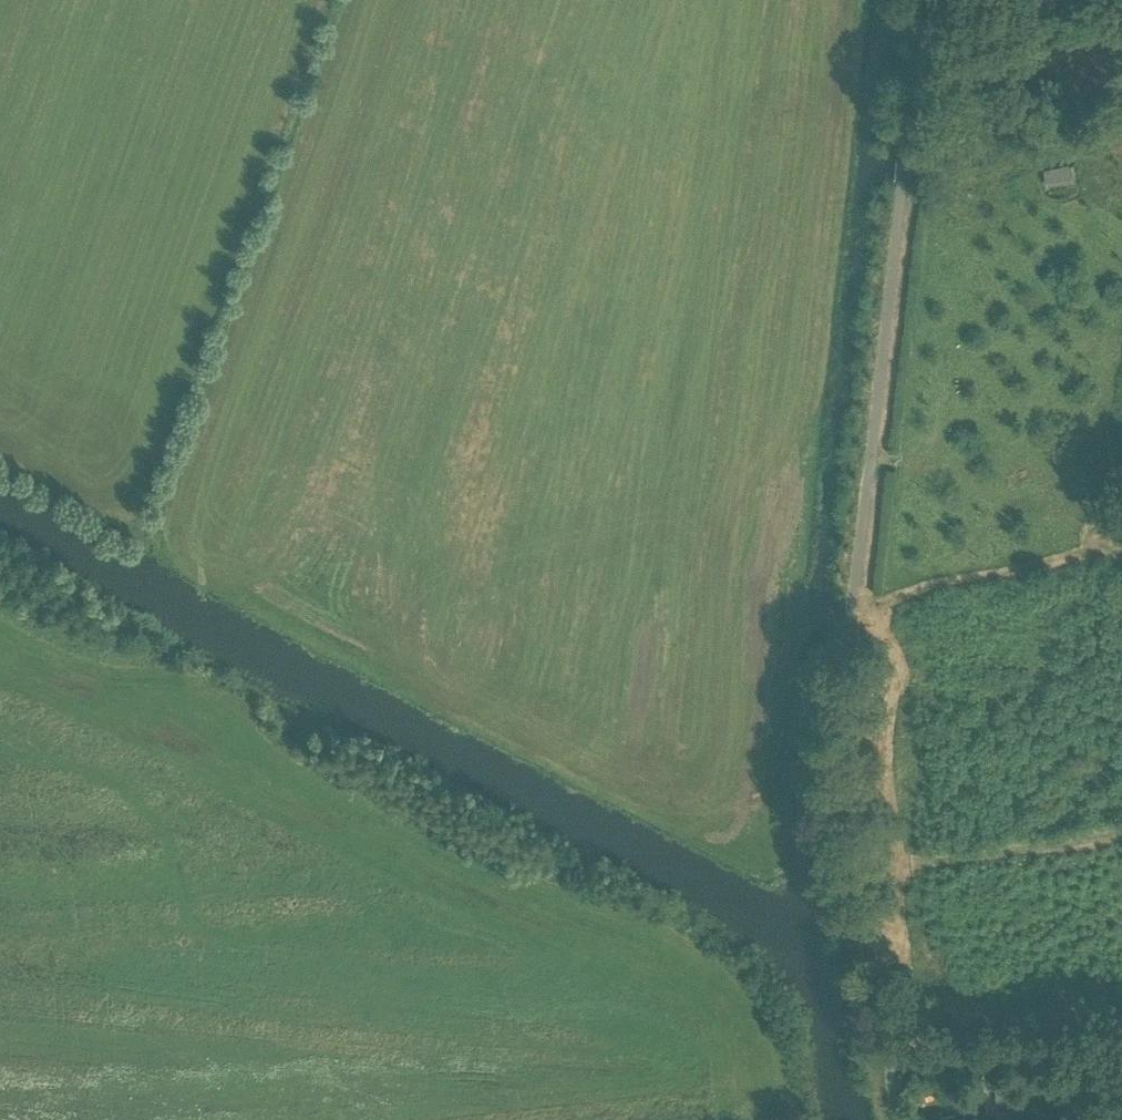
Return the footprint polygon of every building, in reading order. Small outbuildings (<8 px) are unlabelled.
[(1071,166),(1044,171),(1047,187),(1074,182),(1071,166)]
